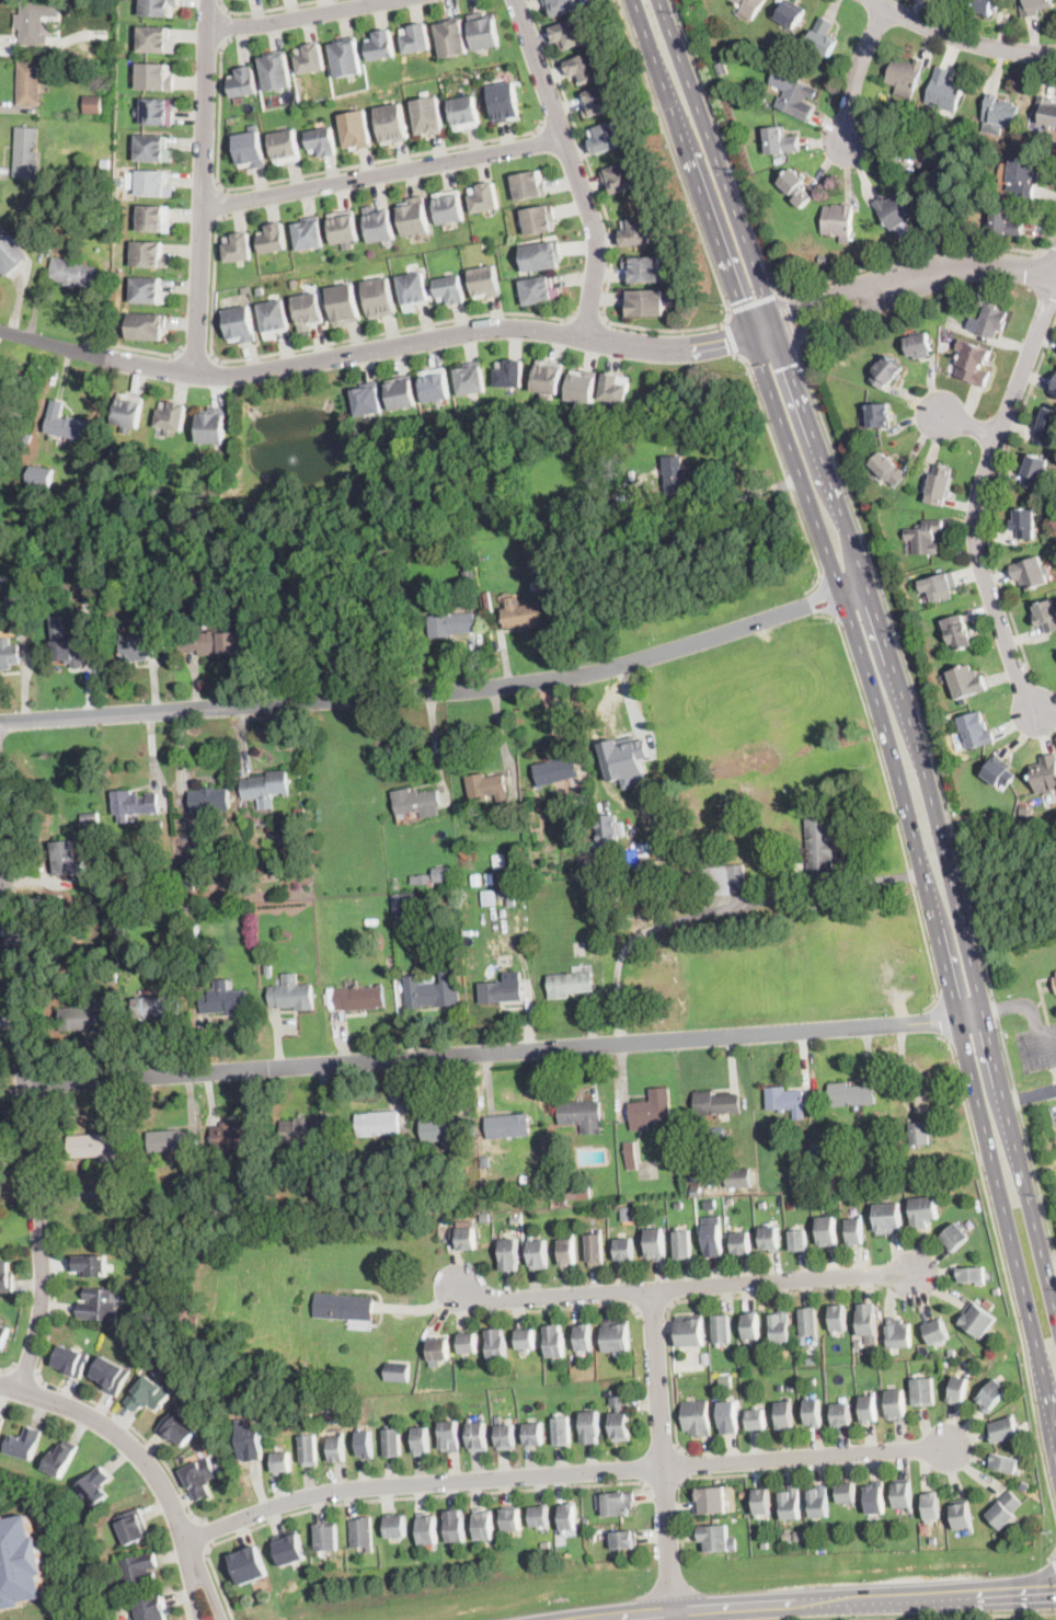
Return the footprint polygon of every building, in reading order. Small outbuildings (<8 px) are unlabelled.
[(47,37),(47,43),(42,43),(42,44),(20,44),(21,0),(43,0),(43,37),(47,37)] [(141,15),(141,0),(177,0),(177,5),(177,7),(175,7),(175,16),(141,15)] [(547,11),(543,0),(575,0),(578,9),(552,19),(549,10),(547,11)] [(742,7),(732,0),(766,0),(753,20),(739,11),(742,7)] [(784,5),(787,0),(792,0),(807,9),(795,30),(777,18),(778,16),(773,14),(780,3),(784,5)] [(975,12),(977,0),(1000,0),(998,11),(998,12),(992,11),(992,15),(975,12)] [(1022,19),(1019,0),(1054,0),(1055,4),(1053,4),(1053,8),(1040,10),(1041,15),(1025,19),(1022,19)] [(483,12),(484,15),(494,13),(500,46),(474,50),(468,15),(483,12)] [(828,35),(839,42),(830,58),(806,45),(812,36),(810,35),(813,30),(814,31),(820,15),(835,23),(828,35)] [(468,54),(443,59),(435,25),(439,24),(439,21),(447,19),(460,16),(468,54)] [(575,16),(585,41),(561,50),(556,41),(554,42),(549,27),(575,16)] [(431,49),(405,55),(401,30),(425,24),(431,49)] [(175,43),(175,53),(139,51),(139,31),(139,27),(169,27),(169,41),(175,41),(175,43)] [(105,30),(105,54),(105,58),(88,58),(88,50),(90,50),(91,42),(81,42),(81,30),(105,30)] [(395,57),(370,61),(367,41),(376,38),(375,34),(391,31),(395,57)] [(363,73),(336,79),(330,46),(334,45),(333,41),(355,37),(363,73)] [(325,69),(300,74),(295,49),(320,44),(325,69)] [(292,88),(267,93),(260,59),(264,58),(263,55),(285,50),(292,88)] [(592,51),(600,76),(583,82),(579,73),(571,76),(565,61),(592,51)] [(915,64),(916,58),(926,61),(916,92),(885,82),(894,57),(915,64)] [(721,78),(714,64),(725,60),(731,74),(721,78)] [(39,105),(39,106),(18,105),(19,61),(41,61),(39,105)] [(174,89),(173,91),(137,90),(138,65),(172,66),(172,76),(174,76),(174,89)] [(957,112),(956,113),(926,103),(934,77),(933,77),(938,65),(954,70),(950,82),(965,87),(957,112)] [(259,93),(232,99),(228,77),(238,74),(237,69),(239,69),(253,66),(259,93)] [(814,99),(807,95),(804,101),(815,106),(807,122),(776,106),(780,95),(783,96),(785,91),(769,83),(776,69),(818,90),(814,99)] [(497,124),(496,125),(489,87),(514,82),(520,119),(497,124)] [(611,110),(585,118),(582,110),(584,108),(579,95),(604,87),(611,110)] [(1015,126),(1015,127),(983,120),(988,93),(999,95),(998,99),(1015,102),(1014,105),(1019,106),(1015,126)] [(1054,104),(1055,105),(1055,126),(1051,125),(1049,129),(1045,128),(1046,124),(1033,120),(1038,96),(1038,93),(1055,97),(1054,104)] [(102,95),(102,114),(84,114),(84,95),(102,95)] [(461,129),(456,130),(449,101),(474,95),(481,125),(461,129)] [(443,134),(431,136),(425,137),(424,134),(417,135),(412,101),(438,96),(445,133),(443,134)] [(174,101),(173,111),(172,126),(141,124),(141,117),(134,117),(135,107),(141,108),(142,99),(174,101)] [(389,145),(383,146),(376,108),(401,103),(409,140),(389,145)] [(370,148),(357,150),(352,151),(351,148),(346,148),(340,115),(365,110),(372,147),(370,148)] [(620,147),(595,156),(586,130),(611,122),(620,147)] [(263,166),(252,169),(250,170),(250,166),(240,169),(233,136),(249,133),(246,127),(257,125),(265,166),(263,166)] [(35,175),(35,179),(13,177),(16,126),(38,127),(35,175)] [(785,137),(799,136),(801,151),(768,153),(765,128),(784,126),(785,137)] [(332,127),(336,154),(322,158),(321,153),(310,156),(306,133),(332,127)] [(283,164),(277,165),(271,135),(295,129),(301,161),(283,164)] [(173,150),(173,162),(136,161),(137,136),(167,137),(167,150),(173,150)] [(952,151),(943,175),(939,173),(940,170),(925,164),(923,169),(916,165),(917,161),(911,159),(919,138),(952,151)] [(1033,184),(1036,185),(1035,199),(1018,197),(1018,192),(1008,191),(1009,182),(1012,158),(1032,160),(1032,164),(1035,164),(1033,184)] [(639,185),(613,194),(610,185),(606,187),(600,171),(630,160),(639,185)] [(813,197),(803,208),(794,199),(799,195),(794,191),(791,195),(779,184),(793,169),(805,180),(802,183),(805,186),(803,188),(813,197)] [(540,177),(541,181),(546,180),(549,195),(517,202),(512,175),(539,170),(540,177)] [(172,186),(172,196),(136,195),(137,171),(165,171),(165,185),(172,186)] [(483,211),(473,214),(469,187),(495,183),(500,209),(483,211)] [(447,223),(439,225),(435,194),(460,189),(464,220),(447,223)] [(917,211),(891,230),(872,203),(882,196),(885,202),(902,191),(917,211)] [(418,233),(405,237),(400,208),(410,206),(409,199),(411,199),(424,197),(431,232),(418,233)] [(554,219),(553,219),(555,230),(528,235),(523,209),(551,203),(554,219)] [(854,205),(853,210),(849,243),(840,242),(841,235),(835,234),(835,235),(829,235),(829,234),(822,233),(825,206),(834,207),(834,204),(843,205),(843,204),(854,205)] [(170,221),(169,231),(138,231),(138,215),(138,206),(170,206),(170,221)] [(375,206),(376,212),(391,209),(395,239),(371,243),(366,208),(375,206)] [(1023,233),(1023,235),(991,232),(992,206),(1010,208),(1009,220),(1024,221),(1023,233)] [(349,211),(351,216),(355,215),(359,241),(335,245),(330,215),(349,211)] [(325,246),(299,252),(295,225),(303,223),(302,219),(306,218),(319,216),(325,246)] [(622,245),(621,230),(622,229),(622,219),(647,217),(650,242),(622,245)] [(288,250),(263,254),(260,233),(267,231),(267,226),(284,223),(288,250)] [(237,262),(226,263),(223,237),(232,235),(232,234),(236,233),(249,232),(252,260),(237,262)] [(5,276),(0,270),(0,238),(1,239),(3,241),(10,234),(28,255),(5,276)] [(558,261),(559,267),(526,273),(525,264),(517,265),(516,255),(524,254),(523,246),(558,241),(561,257),(558,258),(558,261)] [(169,257),(168,268),(131,267),(133,242),(162,242),(162,257),(169,257)] [(826,264),(818,263),(819,255),(827,256),(826,264)] [(95,274),(92,289),(77,285),(76,287),(65,285),(65,282),(48,278),(54,256),(97,267),(95,274)] [(658,269),(658,279),(658,282),(629,282),(628,269),(622,269),(622,257),(658,257),(658,269)] [(498,297),(486,299),(485,299),(485,298),(475,300),(470,271),(495,265),(501,296),(498,297)] [(412,311),(405,312),(399,276),(423,273),(428,302),(416,305),(417,311),(412,311)] [(463,291),(466,302),(450,306),(449,301),(439,302),(435,280),(461,276),(463,291)] [(551,288),(551,289),(559,288),(561,300),(525,306),(520,282),(549,276),(551,288)] [(168,292),(168,303),(131,302),(133,277),(161,278),(160,291),(168,291),(168,292)] [(299,287),(292,288),(290,279),(298,278),(299,287)] [(377,319),(371,320),(364,283),(389,278),(395,315),(377,319)] [(343,325),(336,326),(329,288),(354,284),(361,321),(347,323),(347,324),(343,325)] [(259,295),(256,287),(263,286),(265,294),(259,295)] [(663,315),(625,317),(624,290),(663,289),(663,315)] [(308,332),(301,333),(295,297),(314,294),(319,292),(324,322),(310,324),(312,331),(308,332)] [(1006,326),(1003,331),(999,329),(996,338),(976,331),(985,308),(978,305),(980,298),(1003,307),(1002,309),(1011,312),(1006,326)] [(277,338),(266,341),(260,305),(285,300),(290,330),(277,332),(278,338),(277,338)] [(256,342),(254,342),(241,344),(241,342),(231,343),(225,310),(250,306),(256,342)] [(129,338),(164,339),(165,313),(129,312),(129,338)] [(929,356),(926,357),(915,359),(914,356),(910,357),(906,338),(908,337),(929,332),(933,351),(929,352),(929,356)] [(988,364),(987,365),(984,364),(983,369),(992,372),(987,388),(956,378),(960,366),(957,365),(962,351),(956,349),(960,340),(992,351),(988,364)] [(892,356),(905,368),(903,371),(906,375),(902,380),(897,376),(884,391),(871,380),(875,374),(874,371),(875,369),(874,369),(881,361),(882,364),(889,355),(892,356)] [(469,395),(462,397),(456,370),(464,368),(463,365),(480,361),(481,360),(487,391),(469,395)] [(564,365),(560,394),(552,393),(551,400),(543,399),(544,392),(535,391),(539,360),(564,365)] [(524,361),(524,388),(497,388),(497,361),(524,361)] [(436,402),(427,403),(422,372),(432,370),(445,368),(451,399),(436,402)] [(597,372),(594,403),(586,402),(585,409),(577,407),(578,401),(569,400),(572,370),(597,372)] [(631,378),(627,403),(601,399),(606,375),(631,378)] [(417,406),(392,411),(387,380),(412,376),(417,406)] [(365,415),(358,417),(353,390),(360,389),(360,384),(364,384),(377,381),(382,413),(365,415)] [(15,417),(0,413),(0,391),(21,397),(18,407),(15,417)] [(146,398),(140,428),(133,427),(131,434),(123,432),(124,425),(114,424),(119,393),(146,398)] [(65,417),(68,418),(68,416),(91,422),(87,441),(44,433),(51,400),(64,402),(60,417),(65,417)] [(892,409),(892,414),(893,424),(870,426),(869,410),(862,410),(862,403),(891,401),(892,409)] [(173,402),(185,404),(187,404),(183,432),(175,429),(174,437),(165,435),(167,428),(157,427),(161,402),(171,404),(171,402),(173,402)] [(226,407),(223,444),(198,443),(199,411),(208,411),(208,407),(226,407)] [(1045,407),(1055,411),(1055,438),(1053,448),(1034,441),(1041,420),(1038,418),(1040,414),(1043,415),(1045,407)] [(16,447),(12,461),(3,458),(8,443),(18,446),(16,447)] [(885,453),(887,456),(888,456),(894,460),(893,461),(898,467),(898,466),(909,475),(896,489),(871,464),(883,451),(885,453)] [(1049,461),(1046,470),(1043,481),(1041,481),(1037,490),(1022,484),(1025,473),(1021,472),(1022,469),(1023,466),(1025,467),(1030,455),(1049,461)] [(682,462),(682,468),(685,468),(685,494),(666,494),(665,474),(663,474),(663,458),(663,456),(682,456),(682,462)] [(949,497),(946,497),(944,505),(926,501),(934,463),(953,469),(951,478),(953,479),(949,497)] [(53,470),(49,493),(44,492),(43,498),(26,496),(26,493),(31,466),(53,470)] [(1035,530),(1035,533),(1035,539),(1018,539),(1018,531),(1012,531),(1012,517),(1015,517),(1015,509),(1036,509),(1036,530),(1035,530)] [(934,539),(934,540),(934,542),(938,542),(938,553),(914,554),(914,540),(906,540),(906,539),(905,529),(917,528),(917,524),(923,524),(923,520),(942,519),(943,531),(934,531),(934,539)] [(1043,561),(1044,566),(1048,564),(1052,573),(1047,574),(1049,582),(1028,590),(1025,585),(1022,586),(1019,579),(1015,581),(1010,565),(1018,563),(1018,564),(1041,555),(1043,561)] [(463,590),(462,591),(461,584),(466,583),(463,572),(474,570),(477,589),(463,590)] [(951,590),(952,594),(954,598),(945,600),(944,599),(933,602),(930,590),(923,593),(920,582),(953,572),(957,587),(951,590)] [(10,610),(8,588),(24,587),(25,606),(15,607),(16,609),(10,610)] [(519,601),(520,606),(541,602),(541,604),(544,625),(527,628),(526,624),(505,628),(502,608),(507,608),(506,598),(519,596),(519,601)] [(1054,599),(1055,605),(1055,630),(1047,633),(1044,625),(1037,628),(1035,620),(1036,619),(1034,613),(1036,613),(1034,607),(1054,599)] [(431,637),(428,616),(475,612),(478,632),(452,633),(452,636),(431,637)] [(964,621),(964,623),(967,622),(969,631),(972,630),(974,637),(972,639),(974,646),(957,652),(954,643),(951,645),(942,620),(961,613),(964,621)] [(12,627),(7,627),(3,623),(3,619),(7,616),(11,614),(14,618),(15,623),(12,627)] [(64,617),(66,641),(92,639),(93,654),(83,655),(84,667),(72,668),(72,663),(67,663),(67,660),(55,660),(51,618),(64,617)] [(220,630),(220,632),(240,631),(241,655),(200,656),(200,651),(180,651),(180,633),(209,632),(209,630),(220,630)] [(142,631),(142,632),(156,632),(157,656),(149,657),(150,659),(136,660),(136,662),(124,662),(123,634),(136,634),(135,631),(142,631)] [(20,664),(0,664),(0,639),(12,639),(12,645),(20,645),(20,664)] [(972,667),(973,670),(976,669),(978,676),(983,675),(988,690),(982,693),(980,691),(956,700),(952,690),(950,691),(949,688),(946,681),(950,680),(948,671),(969,664),(972,667)] [(982,711),(985,723),(987,722),(989,729),(986,731),(986,733),(994,731),(996,742),(966,750),(964,742),(965,742),(965,739),(964,738),(963,738),(962,734),(963,734),(963,733),(961,733),(956,717),(982,711)] [(636,737),(638,740),(645,738),(645,740),(652,738),(657,755),(642,759),(644,770),(610,780),(600,745),(618,739),(619,743),(636,737)] [(1055,790),(1055,794),(1045,796),(1044,792),(1037,794),(1031,766),(1042,762),(1041,757),(1055,753),(1055,790)] [(1018,774),(1011,783),(1008,786),(1001,781),(998,786),(983,775),(995,759),(998,754),(1007,759),(1007,760),(1012,766),(1010,769),(1018,774)] [(574,757),(575,760),(578,775),(539,786),(533,766),(565,757),(565,759),(574,757)] [(290,791),(290,792),(289,793),(289,795),(284,796),(284,792),(273,793),(274,808),(260,809),(259,798),(242,800),(240,782),(240,780),(251,779),(251,778),(268,775),(268,771),(288,770),(290,791)] [(485,773),(485,778),(504,774),(508,798),(497,801),(496,794),(470,798),(467,777),(485,773)] [(216,788),(216,789),(229,789),(230,809),(192,812),(191,791),(204,791),(204,788),(216,788)] [(412,792),(418,791),(420,793),(422,793),(422,792),(439,790),(441,805),(437,806),(438,816),(422,818),(421,811),(397,815),(393,791),(412,788),(412,792)] [(131,794),(139,793),(139,797),(147,796),(147,793),(159,792),(160,813),(128,814),(128,822),(119,823),(118,814),(114,815),(113,791),(131,790),(131,794)] [(301,818),(295,819),(295,808),(299,807),(305,807),(305,818),(301,818)] [(1029,820),(1020,820),(1020,808),(1028,808),(1029,820)] [(82,823),(81,823),(81,814),(97,813),(99,822),(82,823)] [(617,841),(600,842),(599,817),(608,816),(616,816),(617,841)] [(831,818),(831,839),(837,839),(837,840),(838,858),(833,859),(834,881),(810,882),(808,862),(800,862),(799,849),(807,848),(806,818),(831,818)] [(568,840),(568,854),(583,854),(582,839),(568,840)] [(77,861),(84,861),(85,873),(56,876),(53,842),(74,840),(77,861)] [(506,868),(494,870),(492,855),(504,853),(506,868)] [(515,866),(508,868),(507,855),(516,854),(517,866),(515,866)] [(609,860),(609,861),(621,861),(621,869),(609,870),(609,868),(599,869),(599,861),(609,860)] [(746,878),(747,892),(747,894),(709,896),(708,886),(701,886),(701,885),(700,868),(745,864),(746,878)] [(414,884),(412,884),(412,874),(434,874),(434,868),(449,868),(449,882),(435,882),(435,884),(414,884)] [(481,886),(472,886),(472,875),(480,875),(481,886)] [(625,893),(607,894),(606,880),(625,878),(625,893)] [(507,911),(487,914),(485,888),(505,886),(507,911)] [(393,915),(393,894),(417,894),(417,915),(393,915)] [(516,905),(508,905),(507,894),(515,894),(516,905)] [(624,928),(618,929),(616,920),(622,919),(624,928)] [(197,939),(188,939),(187,921),(195,920),(197,939)] [(126,939),(116,939),(116,926),(125,926),(126,939)] [(435,954),(427,958),(423,951),(431,947),(435,954)] [(129,964),(119,965),(119,955),(135,954),(136,964),(129,964)] [(454,970),(454,983),(458,983),(459,1004),(455,1004),(437,1006),(436,1004),(423,1006),(423,1007),(408,1008),(406,986),(418,985),(418,977),(435,976),(436,983),(443,983),(441,972),(454,970)] [(560,998),(550,999),(549,975),(563,974),(592,972),(593,991),(567,992),(567,998),(560,998)] [(298,981),(298,985),(313,984),(314,1010),(296,1010),(296,1008),(278,1008),(278,1006),(269,1006),(269,986),(284,986),(284,974),(298,973),(298,981)] [(483,1003),(479,1003),(478,983),(521,980),(523,1000),(501,1001),(501,1002),(483,1003)] [(375,1008),(367,1009),(346,1010),(346,1008),(337,1009),(336,990),(383,986),(384,1007),(375,1008)] [(228,989),(228,991),(246,991),(248,1013),(228,1014),(228,1011),(202,1012),(202,995),(209,995),(209,990),(228,989)] [(180,1010),(181,1018),(181,1019),(163,1021),(162,1016),(150,1018),(149,1014),(145,1015),(145,1013),(136,1013),(135,1003),(135,998),(179,995),(180,1010)] [(77,1029),(61,1030),(60,1009),(107,1006),(108,1026),(77,1029)] [(848,1082),(848,1087),(874,1084),(875,1102),(875,1103),(830,1106),(829,1083),(848,1082)] [(785,1085),(785,1091),(804,1090),(807,1119),(794,1121),(793,1110),(784,1111),(784,1112),(779,1113),(779,1110),(767,1111),(765,1088),(785,1085)] [(640,1129),(632,1130),(630,1102),(651,1101),(651,1088),(669,1087),(672,1119),(647,1121),(648,1129),(640,1129)] [(713,1091),(713,1095),(739,1093),(741,1112),(696,1115),(695,1092),(713,1091)] [(601,1123),(601,1125),(602,1133),(582,1134),(582,1124),(561,1124),(561,1123),(560,1102),(600,1100),(601,1123)] [(360,1136),(358,1137),(357,1114),(398,1111),(400,1134),(360,1136)] [(490,1138),(489,1139),(486,1117),(495,1116),(528,1113),(530,1135),(490,1138)] [(461,1140),(461,1141),(462,1149),(444,1151),(443,1141),(423,1142),(421,1119),(463,1116),(466,1139),(461,1139),(461,1140)] [(307,1118),(307,1121),(321,1121),(321,1122),(330,1123),(330,1141),(320,1141),(320,1142),(282,1142),(282,1121),(296,1121),(296,1118),(307,1118)] [(469,1137),(468,1137),(466,1119),(474,1118),(477,1136),(469,1137)] [(240,1123),(240,1124),(255,1123),(256,1148),(214,1151),(211,1126),(221,1126),(221,1122),(240,1121),(240,1123)] [(928,1122),(928,1127),(932,1126),(933,1136),(929,1136),(930,1145),(911,1147),(908,1124),(928,1122)] [(702,1137),(700,1137),(700,1129),(713,1128),(713,1137),(702,1137)] [(180,1129),(180,1131),(190,1130),(192,1157),(182,1158),(181,1150),(150,1152),(149,1131),(180,1129)] [(107,1135),(116,1135),(117,1161),(101,1161),(101,1156),(70,1158),(68,1136),(107,1134),(107,1135)] [(636,1169),(627,1169),(625,1142),(634,1141),(636,1169)] [(892,1153),(880,1154),(877,1145),(891,1144),(892,1144),(894,1153),(892,1153)] [(819,1161),(808,1161),(808,1149),(818,1148),(819,1161)] [(482,1167),(481,1157),(489,1156),(490,1165),(482,1167)] [(750,1185),(727,1186),(726,1168),(749,1167),(750,1185)] [(544,1179),(543,1185),(536,1185),(536,1171),(544,1172),(544,1179)] [(228,1193),(218,1194),(217,1182),(236,1180),(237,1192),(228,1193)] [(700,1196),(691,1196),(691,1184),(699,1184),(700,1196)] [(123,1204),(122,1185),(131,1185),(133,1203),(123,1204)] [(560,1207),(558,1187),(590,1185),(592,1198),(566,1199),(566,1206),(560,1207)] [(192,1199),(191,1199),(191,1188),(200,1188),(202,1199),(192,1199)] [(640,1200),(630,1200),(630,1192),(639,1192),(640,1200)] [(915,1230),(914,1230),(910,1199),(936,1197),(938,1219),(928,1220),(929,1228),(915,1230)] [(716,1208),(704,1209),(703,1199),(715,1198),(716,1208)] [(455,1209),(432,1211),(431,1202),(454,1199),(455,1209)] [(888,1233),(876,1234),(874,1205),(899,1203),(902,1233),(888,1233)] [(630,1222),(621,1222),(620,1209),(629,1208),(630,1222)] [(851,1248),(849,1249),(847,1220),(858,1220),(858,1215),(862,1215),(863,1244),(857,1244),(857,1248),(851,1248)] [(311,1225),(302,1225),(301,1216),(310,1216),(311,1225)] [(835,1226),(836,1249),(827,1250),(827,1248),(819,1248),(818,1217),(835,1217),(835,1226)] [(972,1238),(953,1255),(945,1246),(946,1245),(940,1239),(956,1222),(972,1238)] [(721,1225),(722,1256),(708,1256),(707,1251),(704,1251),(703,1226),(721,1225)] [(678,1227),(678,1232),(691,1231),(692,1259),(677,1260),(675,1227),(678,1227)] [(778,1227),(779,1251),(769,1252),(769,1250),(761,1250),(760,1228),(778,1227)] [(795,1227),(795,1231),(806,1230),(807,1251),(792,1252),(790,1227),(795,1227)] [(475,1228),(477,1250),(459,1251),(459,1244),(451,1244),(450,1229),(475,1228)] [(664,1229),(665,1261),(655,1261),(655,1259),(648,1260),(646,1230),(664,1229)] [(737,1255),(733,1255),(732,1233),(749,1232),(750,1254),(737,1255)] [(561,1268),(559,1241),(571,1240),(571,1236),(574,1234),(576,1263),(571,1264),(571,1267),(561,1268)] [(605,1265),(588,1266),(586,1236),(602,1234),(605,1265)] [(531,1236),(532,1241),(546,1240),(548,1269),(530,1271),(528,1236),(531,1236)] [(504,1272),(502,1272),(500,1240),(517,1239),(519,1264),(517,1264),(518,1272),(504,1272)] [(634,1263),(617,1264),(616,1240),(632,1239),(634,1263)] [(88,1255),(105,1255),(106,1276),(82,1277),(82,1271),(70,1272),(70,1269),(69,1256),(88,1255)] [(12,1292),(0,1292),(0,1262),(10,1263),(10,1271),(12,1272),(12,1290),(12,1292)] [(985,1273),(986,1279),(986,1285),(976,1286),(976,1283),(961,1284),(961,1278),(959,1278),(957,1269),(985,1267),(985,1273)] [(117,1301),(117,1303),(116,1322),(78,1319),(79,1305),(79,1302),(90,1302),(90,1300),(84,1299),(85,1287),(94,1287),(94,1288),(118,1290),(117,1301)] [(372,1317),(372,1321),(315,1317),(317,1294),(374,1297),(372,1317)] [(995,1303),(990,1309),(982,1303),(986,1297),(995,1303)] [(987,1333),(983,1340),(957,1321),(973,1300),(998,1319),(987,1333)] [(866,1336),(860,1337),(858,1311),(859,1311),(859,1305),(874,1303),(876,1336),(866,1336)] [(835,1336),(831,1336),(830,1307),(845,1306),(846,1331),(835,1332),(835,1336)] [(590,1321),(571,1322),(570,1310),(589,1309),(590,1321)] [(816,1309),(818,1340),(815,1340),(815,1335),(802,1336),(801,1309),(816,1309)] [(196,1318),(196,1328),(174,1326),(175,1310),(196,1310),(196,1318)] [(773,1343),(772,1343),(770,1314),(778,1314),(778,1311),(789,1310),(791,1342),(773,1343)] [(749,1344),(746,1344),(744,1315),(750,1314),(750,1311),(756,1311),(757,1311),(759,1338),(748,1340),(749,1344)] [(687,1347),(679,1347),(677,1317),(702,1315),(703,1346),(687,1347)] [(720,1343),(716,1343),(714,1317),(728,1315),(731,1342),(720,1343)] [(897,1318),(897,1319),(904,1319),(904,1323),(910,1323),(911,1346),(911,1347),(889,1348),(887,1318),(897,1318)] [(934,1345),(932,1346),(923,1324),(942,1318),(950,1338),(934,1345)] [(615,1353),(604,1353),(602,1322),(629,1321),(630,1352),(615,1353)] [(582,1356),(578,1356),(575,1326),(589,1324),(592,1351),(581,1352),(582,1356)] [(2,1353),(0,1352),(0,1325),(10,1328),(2,1353)] [(560,1325),(561,1332),(563,1331),(565,1356),(547,1358),(544,1326),(560,1325)] [(524,1328),(524,1331),(533,1330),(535,1348),(518,1349),(517,1329),(524,1328)] [(504,1330),(504,1336),(505,1336),(507,1360),(490,1362),(486,1331),(504,1330)] [(464,1333),(464,1334),(475,1334),(478,1353),(461,1354),(459,1333),(464,1333)] [(435,1337),(435,1341),(448,1340),(450,1359),(431,1362),(428,1338),(435,1337)] [(80,1378),(80,1379),(64,1372),(65,1370),(53,1366),(61,1344),(89,1355),(80,1378)] [(117,1394),(116,1397),(103,1390),(105,1387),(99,1383),(100,1380),(93,1377),(102,1360),(104,1356),(130,1370),(117,1394)] [(410,1381),(410,1382),(384,1380),(387,1363),(411,1364),(410,1381)] [(971,1375),(964,1402),(957,1401),(956,1405),(949,1403),(955,1376),(965,1378),(966,1374),(971,1375)] [(164,1403),(158,1411),(150,1404),(148,1406),(144,1403),(137,1412),(125,1402),(127,1400),(147,1375),(171,1394),(164,1403)] [(732,1387),(720,1388),(719,1376),(731,1375),(732,1387)] [(917,1375),(917,1380),(934,1378),(937,1406),(915,1408),(912,1375),(917,1375)] [(1010,1390),(989,1415),(980,1408),(983,1406),(976,1401),(996,1378),(1010,1390)] [(313,1383),(312,1393),(298,1391),(299,1380),(313,1383)] [(905,1393),(906,1421),(895,1422),(895,1420),(888,1421),(887,1391),(905,1390),(905,1393)] [(871,1423),(862,1424),(860,1398),(872,1397),(872,1392),(874,1392),(877,1421),(871,1422),(871,1423)] [(808,1395),(808,1400),(820,1400),(823,1427),(815,1428),(815,1425),(807,1425),(806,1395),(808,1395)] [(621,1404),(621,1408),(621,1413),(628,1413),(629,1443),(611,1443),(610,1414),(616,1413),(616,1408),(609,1408),(609,1397),(625,1397),(627,1404),(621,1404)] [(779,1431),(777,1402),(787,1402),(787,1398),(791,1398),(793,1427),(788,1427),(788,1429),(779,1431)] [(709,1401),(710,1435),(710,1436),(693,1437),(693,1435),(690,1435),(690,1432),(685,1432),(682,1402),(709,1401)] [(737,1402),(738,1434),(723,1435),(723,1427),(720,1427),(719,1403),(737,1402)] [(837,1426),(834,1427),(833,1404),(850,1404),(851,1426),(837,1426)] [(756,1408),(757,1410),(764,1410),(765,1429),(748,1431),(747,1411),(754,1411),(754,1408),(756,1408)] [(194,1436),(186,1445),(184,1447),(176,1440),(174,1443),(169,1438),(167,1440),(157,1431),(177,1409),(199,1431),(194,1436)] [(585,1445),(583,1445),(581,1412),(598,1411),(600,1436),(598,1436),(599,1444),(585,1445)] [(555,1412),(555,1418),(567,1417),(570,1445),(556,1446),(554,1412),(555,1412)] [(1020,1436),(995,1444),(989,1426),(1009,1420),(1008,1416),(1013,1414),(1020,1436)] [(471,1418),(471,1424),(486,1423),(487,1451),(470,1452),(469,1418),(471,1418)] [(458,1422),(459,1454),(449,1454),(449,1451),(443,1451),(441,1422),(458,1422)] [(421,1457),(415,1457),(414,1428),(425,1427),(424,1424),(428,1423),(431,1454),(421,1455),(421,1457)] [(544,1446),(527,1446),(526,1424),(542,1424),(544,1446)] [(387,1425),(388,1431),(400,1429),(402,1457),(387,1458),(384,1425),(387,1425)] [(509,1450),(498,1451),(497,1426),(515,1425),(516,1450),(509,1450)] [(359,1426),(359,1433),(371,1432),(374,1459),(364,1460),(364,1458),(358,1458),(356,1427),(359,1426)] [(42,1432),(37,1446),(33,1460),(5,1452),(11,1434),(23,1438),(26,1427),(42,1432)] [(261,1427),(263,1460),(245,1461),(245,1460),(240,1460),(238,1429),(261,1427)] [(303,1431),(303,1437),(317,1436),(318,1467),(302,1467),(300,1431),(303,1431)] [(334,1462),(331,1462),(330,1438),(341,1438),(341,1432),(344,1432),(346,1461),(334,1462)] [(78,1446),(76,1451),(62,1479),(44,1469),(55,1447),(60,1449),(66,1439),(78,1446)] [(282,1475),(274,1475),(273,1454),(289,1452),(291,1471),(282,1472),(282,1475)] [(1019,1461),(1015,1474),(992,1468),(994,1463),(990,1462),(991,1455),(992,1454),(1019,1461)] [(210,1496),(196,1503),(181,1470),(208,1458),(216,1475),(208,1480),(210,1484),(205,1486),(210,1496)] [(99,1506),(96,1508),(77,1486),(99,1467),(100,1466),(111,1478),(102,1485),(111,1495),(99,1506)] [(910,1480),(912,1513),(909,1513),(908,1508),(895,1508),(893,1481),(910,1480)] [(1030,1484),(1026,1491),(1020,1487),(1023,1481),(1030,1484)] [(876,1514),(868,1515),(865,1486),(872,1485),(872,1483),(882,1482),(885,1514),(876,1514)] [(846,1503),(838,1504),(837,1484),(854,1483),(856,1503),(846,1503)] [(811,1518),(808,1491),(816,1491),(816,1486),(825,1485),(828,1517),(811,1518)] [(783,1520),(781,1493),(789,1493),(788,1489),(797,1487),(800,1519),(783,1520)] [(726,1513),(696,1515),(693,1491),(724,1489),(726,1513)] [(758,1519),(756,1519),(754,1490),(768,1489),(769,1514),(758,1514),(758,1519)] [(1017,1517),(1001,1531),(986,1513),(1011,1490),(1023,1504),(1013,1513),(1017,1517)] [(929,1524),(927,1524),(925,1495),(929,1495),(928,1492),(938,1491),(940,1519),(929,1520),(930,1524),(929,1524)] [(621,1516),(605,1517),(604,1494),(633,1492),(634,1501),(632,1501),(633,1507),(628,1507),(629,1516),(621,1516)] [(967,1500),(975,1532),(971,1533),(969,1528),(956,1531),(951,1503),(967,1500)] [(566,1535),(562,1535),(561,1506),(566,1506),(566,1505),(576,1504),(577,1530),(566,1530),(566,1535)] [(541,1526),(542,1528),(538,1528),(538,1527),(532,1527),(532,1507),(548,1507),(549,1526),(541,1526)] [(482,1508),(483,1513),(492,1512),(492,1514),(494,1539),(478,1541),(474,1508),(482,1508)] [(127,1547),(115,1519),(139,1509),(150,1536),(127,1547)] [(461,1509),(462,1516),(463,1516),(467,1541),(449,1542),(446,1510),(461,1509)] [(510,1509),(520,1509),(521,1530),(505,1531),(504,1509),(510,1509)] [(427,1513),(427,1515),(436,1514),(438,1543),(421,1544),(418,1514),(418,1513),(427,1513)] [(23,1606),(0,1611),(0,1516),(4,1515),(5,1519),(27,1514),(28,1519),(33,1537),(37,1536),(45,1574),(39,1575),(44,1598),(22,1602),(23,1606)] [(390,1539),(388,1539),(386,1518),(406,1516),(408,1537),(390,1539)] [(374,1547),(375,1551),(368,1552),(367,1548),(353,1549),(353,1548),(351,1520),(358,1520),(358,1518),(371,1517),(374,1547)] [(323,1558),(319,1558),(317,1525),(337,1523),(340,1550),(322,1551),(323,1558)] [(727,1526),(728,1542),(730,1550),(703,1552),(702,1541),(697,1541),(696,1528),(727,1526)] [(286,1565),(282,1567),(272,1538),(297,1529),(307,1559),(286,1565)] [(803,1540),(795,1540),(794,1530),(803,1529),(803,1540)] [(791,1540),(785,1540),(783,1537),(783,1533),(785,1530),(790,1530),(792,1532),(792,1538),(791,1540)] [(625,1550),(615,1550),(613,1533),(634,1532),(635,1549),(625,1550)] [(257,1546),(268,1576),(241,1586),(230,1556),(239,1553),(240,1553),(241,1553),(241,1552),(257,1546)] [(149,1573),(154,1572),(157,1584),(125,1592),(118,1562),(142,1556),(142,1554),(154,1552),(158,1567),(148,1570),(149,1573)] [(165,1611),(168,1619),(139,1619),(135,1602),(162,1596),(167,1611),(165,1611)]
